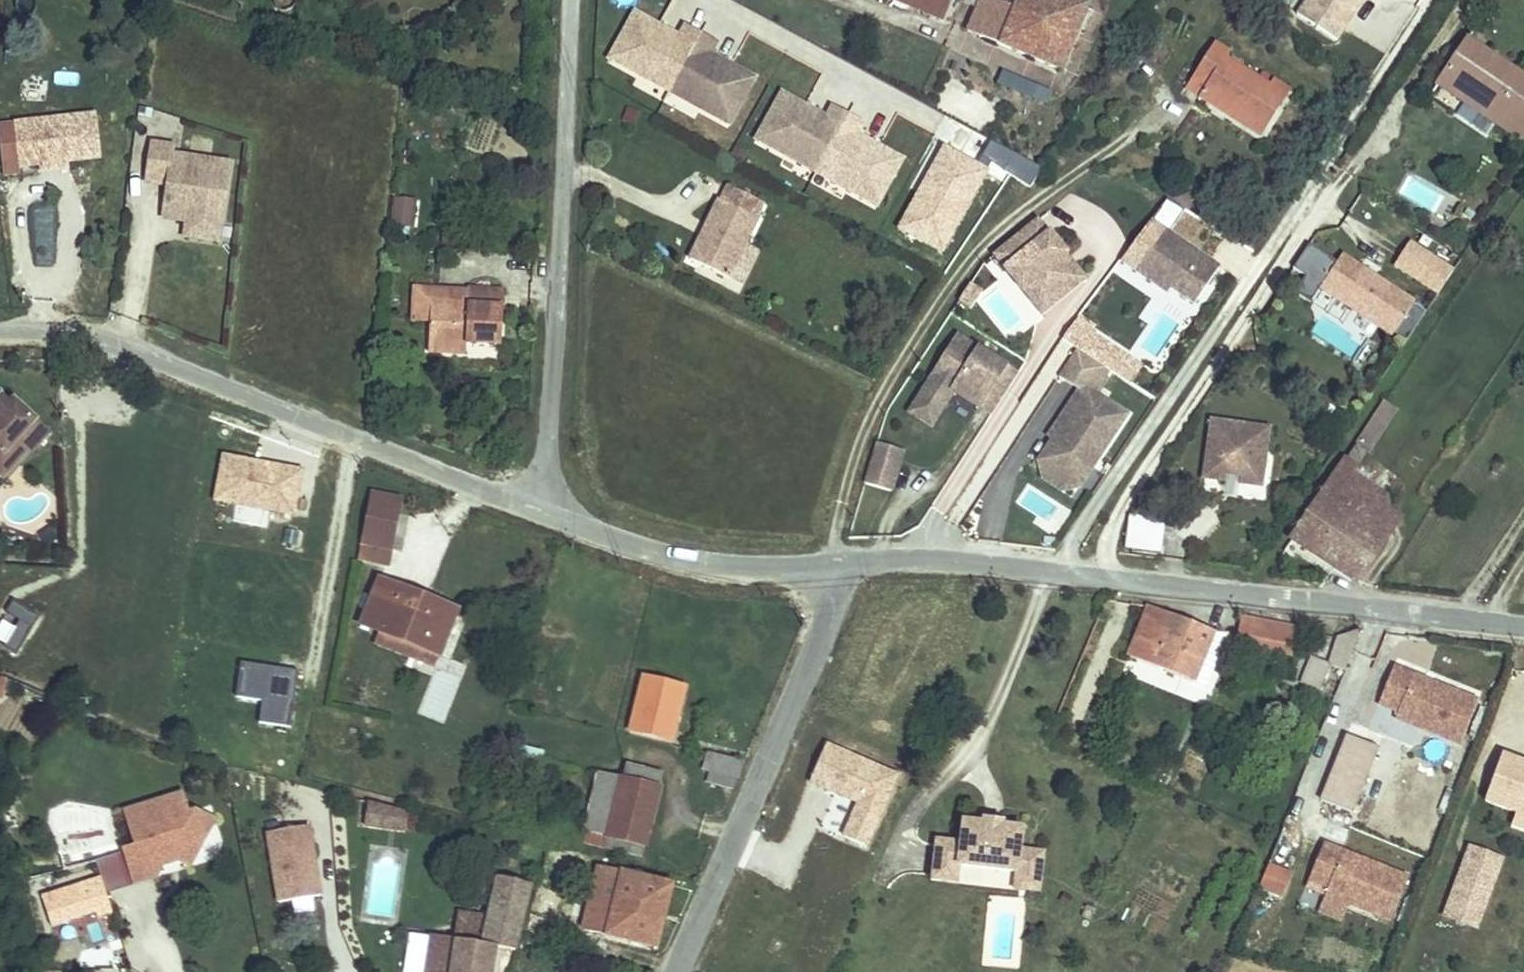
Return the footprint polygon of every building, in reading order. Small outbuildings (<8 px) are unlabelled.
[(891,8),(947,28),(957,0),(894,0),(891,8)] [(966,32),(1061,68),(1085,3),(1076,0),(978,0),(966,32)] [(1297,17),(1335,42),(1353,14),(1347,11),(1355,0),(1308,0),(1297,17)] [(1363,0),(1355,0),(1347,11),(1353,14),(1363,0)] [(682,29),(636,5),(608,56),(671,91),(705,30),(687,21),(682,29)] [(721,40),(705,30),(671,91),(731,125),(760,73),(716,50),(721,40)] [(1435,84),(1521,141),(1523,135),(1523,82),(1463,42),(1435,84)] [(1185,90),(1257,142),(1290,98),(1274,86),(1269,94),(1226,65),(1232,56),(1217,46),(1185,90)] [(1033,104),(1039,88),(1002,74),(996,90),(1033,104)] [(828,111),(783,86),(757,136),(818,171),(853,111),(834,100),(828,111)] [(634,129),(638,113),(624,109),(619,124),(634,129)] [(870,121),(853,111),(818,171),(880,207),(909,156),(864,131),(870,121)] [(58,120),(63,163),(65,163),(84,161),(78,118),(58,120)] [(32,167),(63,163),(58,120),(0,127),(0,179),(15,178),(15,169),(32,167)] [(184,140),(154,136),(147,182),(168,184),(164,218),(185,220),(184,236),(224,242),(236,160),(182,152),(184,140)] [(65,163),(63,163),(32,167),(33,176),(66,172),(65,163)] [(735,256),(749,228),(747,227),(754,212),(719,195),(712,210),(710,209),(697,234),(703,237),(698,247),(692,245),(681,269),(720,288),(735,256)] [(390,229),(413,231),(415,201),(391,200),(390,229)] [(1091,275),(1042,214),(994,250),(1045,313),(1091,275)] [(1224,261),(1168,225),(1136,270),(1168,293),(1174,286),(1196,301),(1224,261)] [(1455,264),(1413,237),(1395,264),(1438,291),(1455,264)] [(1343,261),(1312,242),(1295,266),(1308,274),(1298,289),(1312,300),(1321,286),(1394,334),(1418,297),(1348,251),(1343,261)] [(731,294),(747,262),(735,256),(720,288),(731,294)] [(472,295),(473,276),(436,274),(435,293),(472,295)] [(435,293),(432,343),(453,344),(453,332),(472,333),(506,334),(508,277),(473,276),(472,295),(435,293)] [(1354,360),(1373,331),(1322,299),(1304,329),(1354,360)] [(1023,368),(958,328),(905,410),(932,427),(956,389),(994,413),(1023,368)] [(471,345),(472,333),(453,332),(453,344),(471,345)] [(1116,369),(1079,346),(1062,374),(1081,386),(1048,433),(1053,436),(1037,458),(1042,479),(1061,491),(1085,488),(1135,412),(1102,390),(1116,369)] [(1366,456),(1397,406),(1386,399),(1355,449),(1366,456)] [(12,409),(9,412),(0,404),(0,462),(15,446),(25,455),(29,459),(46,441),(12,409)] [(1276,421),(1212,414),(1203,478),(1266,486),(1276,421)] [(909,448),(877,439),(864,481),(896,489),(909,448)] [(25,455),(15,446),(0,462),(0,481),(25,455)] [(1355,449),(1335,479),(1345,486),(1366,456),(1355,449)] [(1398,521),(1345,486),(1335,479),(1293,543),(1356,584),(1398,521)] [(372,489),(359,546),(383,552),(396,495),(372,489)] [(1161,553),(1166,527),(1129,520),(1124,547),(1161,553)] [(381,630),(440,652),(456,609),(379,580),(362,623),(381,630)] [(1130,656),(1187,679),(1185,687),(1207,695),(1228,635),(1200,630),(1148,609),(1130,656)] [(1238,619),(1235,639),(1291,650),(1295,630),(1238,619)] [(381,630),(376,642),(435,665),(440,652),(381,630)] [(1378,655),(1382,639),(1363,634),(1359,650),(1378,655)] [(1328,660),(1342,670),(1356,649),(1343,640),(1328,660)] [(1312,659),(1302,683),(1322,691),(1332,667),(1312,659)] [(1475,709),(1440,694),(1438,696),(1433,694),(1434,691),(1391,673),(1376,709),(1395,717),(1393,724),(1457,751),(1475,709)] [(640,676),(627,729),(668,739),(680,686),(640,676)] [(1318,799),(1353,812),(1380,744),(1345,730),(1318,799)] [(704,753),(701,768),(712,771),(739,778),(742,763),(704,753)] [(1498,763),(1481,809),(1512,821),(1523,826),(1523,773),(1498,763)] [(593,773),(577,840),(637,855),(657,773),(620,764),(616,779),(593,773)] [(734,789),(739,778),(712,771),(709,783),(734,789)] [(404,826),(410,803),(367,793),(361,816),(404,826)] [(207,845),(199,815),(192,816),(187,797),(129,812),(138,847),(126,850),(135,885),(158,879),(155,867),(177,861),(191,870),(192,870),(193,868),(207,845)] [(219,825),(199,815),(207,845),(219,825)] [(1027,865),(1029,841),(1031,821),(1011,819),(992,817),(972,815),(970,835),(945,833),(940,873),(967,876),(968,859),(1027,865)] [(1512,821),(1507,833),(1523,839),(1523,826),(1512,821)] [(275,900),(323,893),(313,828),(265,835),(275,900)] [(1467,840),(1441,916),(1478,929),(1505,853),(1467,840)] [(1049,884),(1054,844),(1029,841),(1027,865),(1025,882),(1049,884)] [(1402,884),(1367,869),(1365,872),(1360,869),(1361,867),(1318,849),(1303,884),(1322,893),(1320,899),(1384,927),(1402,884)] [(1267,860),(1258,886),(1283,894),(1292,868),(1267,860)] [(657,948),(671,898),(646,891),(649,881),(603,869),(587,929),(657,948)] [(496,947),(514,951),(528,881),(498,875),(488,919),(459,912),(456,936),(432,931),(425,970),(434,971),(492,971),(496,947)] [(671,898),(674,888),(649,881),(646,891),(671,898)]
